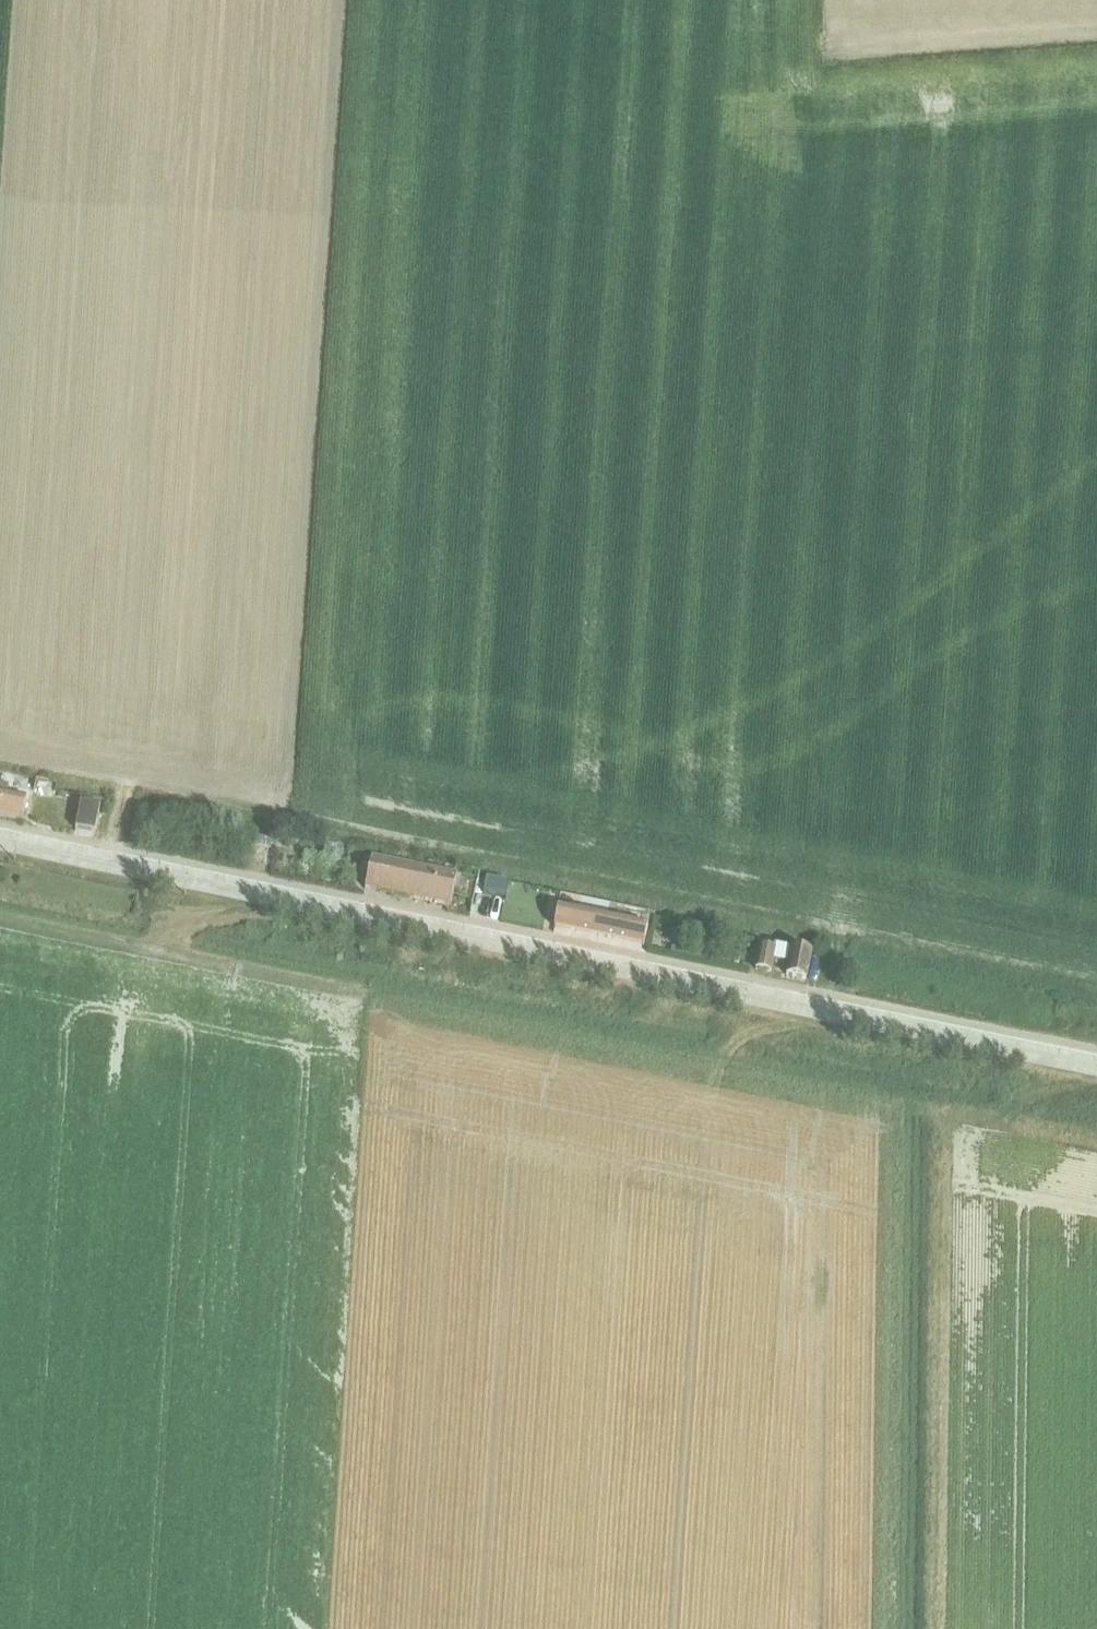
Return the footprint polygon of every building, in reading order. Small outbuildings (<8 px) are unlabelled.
[(23,820),(28,799),(7,795),(9,787),(0,785),(0,815),(23,820)] [(81,804),(76,830),(96,834),(100,808),(81,804)] [(325,844),(321,861),(340,866),(344,848),(325,844)] [(372,860),(365,891),(436,905),(449,908),(450,908),(457,877),(419,869),(372,860)] [(486,881),(483,897),(506,902),(509,886),(504,885),(493,882),(486,881)] [(559,909),(554,930),(644,948),(648,928),(559,909)] [(761,948),(756,971),(771,975),(772,972),(776,951),(761,948)] [(792,950),(787,978),(806,982),(812,954),(792,950)]
